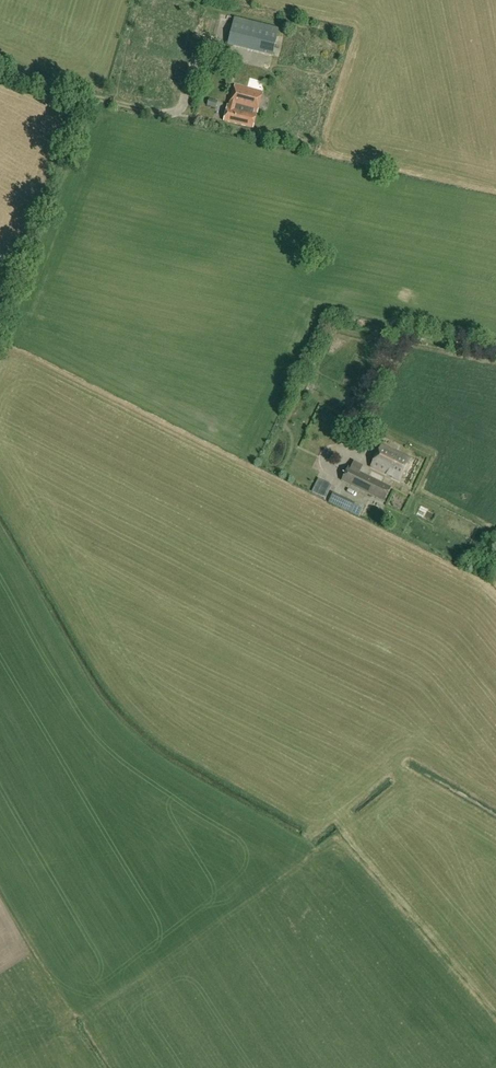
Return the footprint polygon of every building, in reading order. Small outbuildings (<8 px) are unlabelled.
[(280,29),(235,18),(228,45),(273,56),(280,29)] [(257,112),(262,92),(234,85),(230,105),(228,104),(224,120),(254,128),(257,115),(253,114),(254,111),(257,112)] [(218,100),(210,98),(208,105),(216,108),(218,100)] [(324,458),(325,448),(312,445),(310,456),(324,458)] [(412,459),(382,445),(371,467),(388,475),(388,474),(393,476),(392,477),(401,481),(412,459)] [(323,475),(328,470),(321,463),(316,467),(323,475)] [(349,467),(342,481),(385,501),(391,487),(349,467)] [(325,496),(331,485),(323,481),(323,482),(318,480),(313,491),(325,496)] [(399,484),(397,488),(412,494),(414,489),(399,484)] [(350,513),(355,503),(334,493),(329,502),(350,513)]
